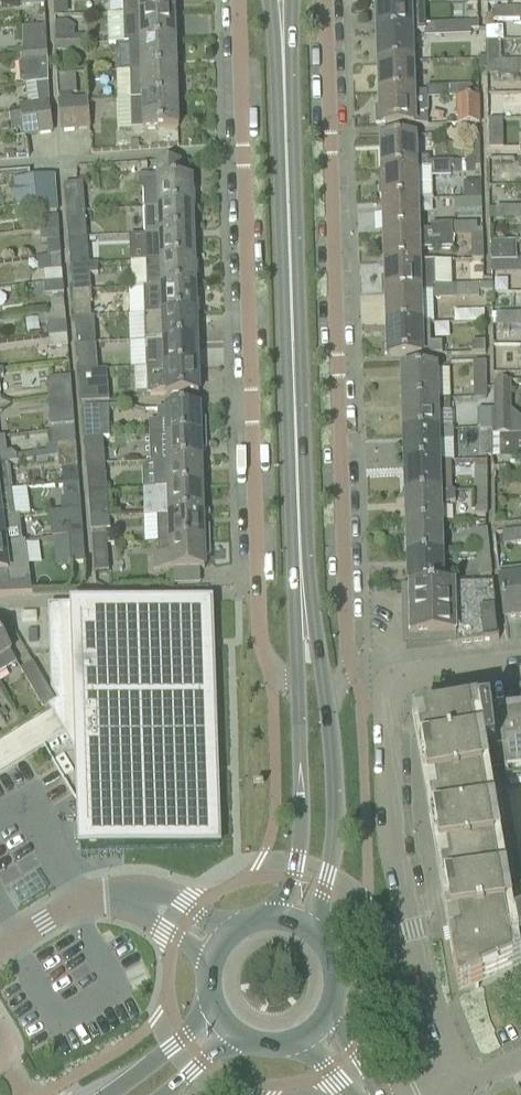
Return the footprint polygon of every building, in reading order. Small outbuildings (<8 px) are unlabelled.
[(122,15),(174,14),(174,0),(122,0),(122,15)] [(377,3),(378,34),(411,33),(424,32),(424,26),(423,1),(410,2),(377,3)] [(515,15),(515,10),(493,10),(494,15),(494,20),(518,20),(518,15),(515,15)] [(175,42),(174,14),(122,15),(123,44),(128,44),(175,42)] [(69,39),(74,39),(74,28),(67,23),(55,24),(55,40),(56,53),(70,52),(69,39)] [(478,24),(450,25),(451,31),(447,32),(448,38),(470,37),(470,31),(478,31),(478,24)] [(451,31),(450,25),(424,26),(424,32),(424,38),(448,38),(447,32),(451,31)] [(48,62),(47,49),(45,28),(22,29),(23,51),(33,50),(34,63),(48,62)] [(412,64),(411,33),(378,34),(379,65),(412,64)] [(82,39),(74,39),(69,39),(70,52),(83,52),(82,39)] [(176,71),(175,42),(128,44),(129,72),(176,71)] [(500,43),(486,43),(487,68),(494,68),(494,75),(519,74),(519,68),(515,68),(515,62),(500,62),(500,43)] [(20,51),(21,64),(15,65),(17,87),(26,86),(35,85),(48,84),(48,62),(34,63),(33,50),(23,51),(20,51)] [(413,94),(412,64),(379,65),(380,96),(413,94)] [(176,71),(129,72),(130,101),(177,100),(176,71)] [(59,96),(76,95),(75,76),(58,77),(59,96)] [(48,84),(35,85),(38,105),(48,104),(48,105),(49,105),(48,84)] [(472,87),(450,87),(451,93),(447,93),(448,99),(455,99),(472,98),(472,93),(472,87)] [(472,98),(455,99),(456,120),(447,120),(447,127),(456,127),(480,126),(479,98),(478,98),(478,93),(472,93),(472,98)] [(413,94),(380,96),(380,108),(375,108),(376,126),(381,126),(381,127),(414,126),(427,127),(427,114),(414,115),(413,94)] [(73,101),(75,131),(89,129),(87,100),(73,101)] [(177,100),(130,101),(132,138),(140,137),(140,149),(179,147),(177,100)] [(75,131),(73,101),(59,103),(61,132),(75,131)] [(48,105),(48,104),(38,105),(34,106),(38,135),(52,133),(48,105)] [(34,106),(28,106),(20,107),(24,137),(38,135),(34,106)] [(465,163),(453,164),(453,169),(449,169),(450,175),(474,174),(474,168),(480,168),(479,135),(464,136),(465,163)] [(415,160),(414,139),(381,140),(382,171),(428,170),(428,164),(428,159),(415,160)] [(159,164),(159,177),(139,178),(139,191),(143,191),(144,210),(192,208),(191,181),(178,182),(177,164),(159,164)] [(428,164),(428,170),(430,170),(434,170),(434,175),(450,175),(449,169),(453,169),(453,164),(434,164),(428,164)] [(378,199),(383,202),(416,201),(431,201),(430,170),(428,170),(382,171),(383,184),(378,188),(378,199)] [(57,212),(54,177),(14,181),(17,208),(42,205),(43,214),(57,212)] [(480,182),(463,182),(463,199),(480,199),(480,182)] [(82,185),(78,185),(64,186),(67,223),(81,222),(80,213),(84,213),(82,185)] [(454,211),(481,210),(480,199),(454,200),(454,211)] [(417,232),(416,201),(383,202),(384,233),(417,232)] [(192,208),(144,210),(145,237),(193,235),(192,208)] [(517,215),(516,209),(495,209),(495,221),(520,221),(520,215),(517,215)] [(86,239),(84,213),(80,213),(81,222),(67,223),(68,241),(86,239)] [(40,232),(59,231),(58,218),(39,220),(40,232)] [(417,232),(384,233),(385,264),(418,263),(418,251),(453,250),(452,237),(451,231),(455,231),(455,225),(430,226),(430,232),(417,232)] [(476,225),(455,225),(455,231),(451,231),(452,237),(470,236),(476,236),(476,231),(476,225)] [(59,231),(40,232),(41,243),(59,242),(59,231)] [(482,231),(476,231),(476,236),(470,236),(471,262),(483,261),(482,231)] [(194,262),(193,235),(145,237),(146,264),(194,262)] [(86,239),(68,241),(70,268),(89,266),(89,265),(87,251),(86,239)] [(515,243),(490,244),(491,274),(496,274),(520,274),(520,268),(517,268),(517,262),(515,262),(515,243)] [(195,288),(194,262),(146,264),(147,290),(195,288)] [(434,263),(418,263),(385,264),(386,295),(419,294),(432,294),(432,287),(434,287),(434,263)] [(89,266),(70,268),(71,282),(72,294),(91,292),(90,281),(89,276),(98,276),(98,266),(98,265),(89,265),(89,266)] [(44,285),(63,283),(62,271),(43,273),(44,285)] [(64,295),(63,283),(44,285),(45,296),(64,295)] [(492,285),(457,287),(457,293),(454,293),(454,299),(478,298),(478,292),(492,292),(492,285)] [(457,287),(434,287),(432,287),(432,294),(432,300),(454,299),(454,293),(457,293),(457,287)] [(147,290),(143,290),(144,317),(196,315),(195,288),(147,290)] [(91,292),(72,294),(74,319),(91,318),(90,305),(92,304),(91,292)] [(419,294),(386,295),(387,326),(420,325),(419,294)] [(456,322),(486,321),(486,309),(455,310),(456,322)] [(67,337),(66,325),(65,311),(45,313),(46,326),(47,326),(48,338),(67,337)] [(196,341),(196,315),(144,317),(145,343),(196,341)] [(496,315),(496,327),(520,327),(520,321),(518,321),(518,315),(496,315)] [(91,318),(74,319),(76,346),(96,345),(94,318),(91,318)] [(420,325),(387,326),(388,358),(421,357),(442,356),(441,345),(431,345),(430,324),(420,325)] [(67,337),(48,338),(49,349),(68,348),(67,337)] [(197,368),(196,341),(145,343),(146,370),(197,368)] [(471,344),(472,355),(485,354),(485,343),(471,344)] [(96,345),(76,346),(78,374),(98,373),(96,345)] [(473,400),(486,400),(486,362),(472,362),(473,400)] [(197,368),(146,370),(147,397),(198,395),(197,368)] [(436,401),(435,369),(402,370),(403,402),(436,401)] [(70,379),(52,380),(46,380),(48,400),(72,397),(70,379)] [(99,387),(79,388),(80,400),(81,405),(109,403),(107,386),(99,387)] [(493,401),(491,401),(491,411),(492,432),(492,436),(492,437),(511,437),(511,389),(493,389),(493,401)] [(72,397),(48,400),(51,434),(74,432),(72,397)] [(449,401),(436,401),(403,402),(404,433),(437,432),(436,415),(450,415),(449,401)] [(108,439),(108,411),(108,407),(81,409),(81,413),(82,425),(83,440),(102,439),(108,439)] [(166,410),(157,410),(157,423),(148,423),(149,438),(206,436),(205,420),(199,421),(199,409),(166,410)] [(480,411),(477,411),(478,433),(480,433),(486,433),(492,432),(491,411),(483,411),(480,411)] [(452,431),(437,432),(404,433),(405,464),(438,463),(438,444),(453,443),(452,431)] [(74,432),(51,434),(52,447),(57,447),(58,458),(76,457),(74,432)] [(492,457),(492,437),(492,436),(486,436),(486,433),(480,433),(480,457),(492,457)] [(206,436),(149,438),(150,464),(155,464),(201,463),(200,452),(206,451),(206,436)] [(0,439),(0,466),(8,465),(17,463),(16,457),(11,453),(6,454),(4,439),(0,439)] [(104,466),(102,439),(83,440),(85,466),(104,466)] [(76,457),(58,458),(59,471),(61,470),(77,469),(76,457)] [(201,463),(155,464),(156,491),(201,489),(201,463)] [(438,463),(405,464),(406,495),(439,494),(438,463)] [(0,466),(0,493),(11,492),(8,465),(0,466)] [(106,493),(104,466),(85,466),(88,494),(106,493)] [(481,494),(486,494),(486,469),(475,469),(475,491),(481,491),(481,494)] [(201,489),(156,491),(143,491),(144,518),(156,517),(202,516),(201,489)] [(486,516),(486,494),(481,494),(481,491),(475,491),(475,516),(486,516)] [(11,492),(0,493),(0,520),(2,519),(15,518),(11,492)] [(106,493),(88,494),(90,520),(108,518),(106,493)] [(455,493),(439,494),(406,495),(407,526),(440,525),(440,508),(442,508),(455,504),(455,493)] [(64,500),(61,500),(62,512),(81,510),(80,499),(64,500)] [(81,522),(81,510),(62,512),(63,524),(81,522)] [(202,516),(156,517),(157,544),(209,542),(209,528),(203,528),(202,516)] [(109,531),(108,518),(90,520),(91,538),(105,536),(105,531),(109,531)] [(440,525),(407,526),(408,557),(441,556),(440,525)] [(71,565),(85,564),(82,528),(68,529),(71,565)] [(483,556),(489,555),(486,531),(475,532),(478,553),(483,553),(483,556)] [(501,534),(503,546),(520,544),(520,532),(501,534)] [(108,573),(105,536),(91,538),(94,574),(108,573)] [(159,559),(156,560),(156,571),(204,570),(204,557),(210,557),(209,542),(157,544),(157,545),(158,545),(159,559)] [(5,546),(0,546),(0,574),(7,573),(8,584),(29,581),(25,544),(5,546)] [(491,576),(489,555),(483,556),(483,553),(478,553),(480,578),(491,576)] [(442,587),(441,556),(408,557),(409,588),(442,587)] [(500,583),(504,620),(520,618),(520,581),(500,583)] [(492,585),(442,587),(409,588),(411,639),(455,637),(456,646),(498,641),(492,585)] [(49,609),(50,653),(52,693),(59,704),(59,705),(70,724),(73,728),(74,729),(76,733),(77,758),(78,799),(79,823),(80,850),(81,851),(122,849),(219,846),(218,806),(217,773),(217,767),(213,647),(213,645),(212,645),(212,641),(213,640),(212,603),(212,602),(209,603),(110,607),(49,609)] [(17,665),(0,636),(0,675),(17,665)] [(43,711),(54,704),(31,665),(19,672),(43,711)] [(478,714),(449,719),(449,716),(440,718),(441,721),(412,726),(453,966),(459,998),(520,971),(520,965),(519,955),(520,955),(520,889),(509,895),(492,795),(520,791),(520,716),(479,721),(478,714)] [(44,748),(30,721),(0,737),(0,772),(44,748)]
